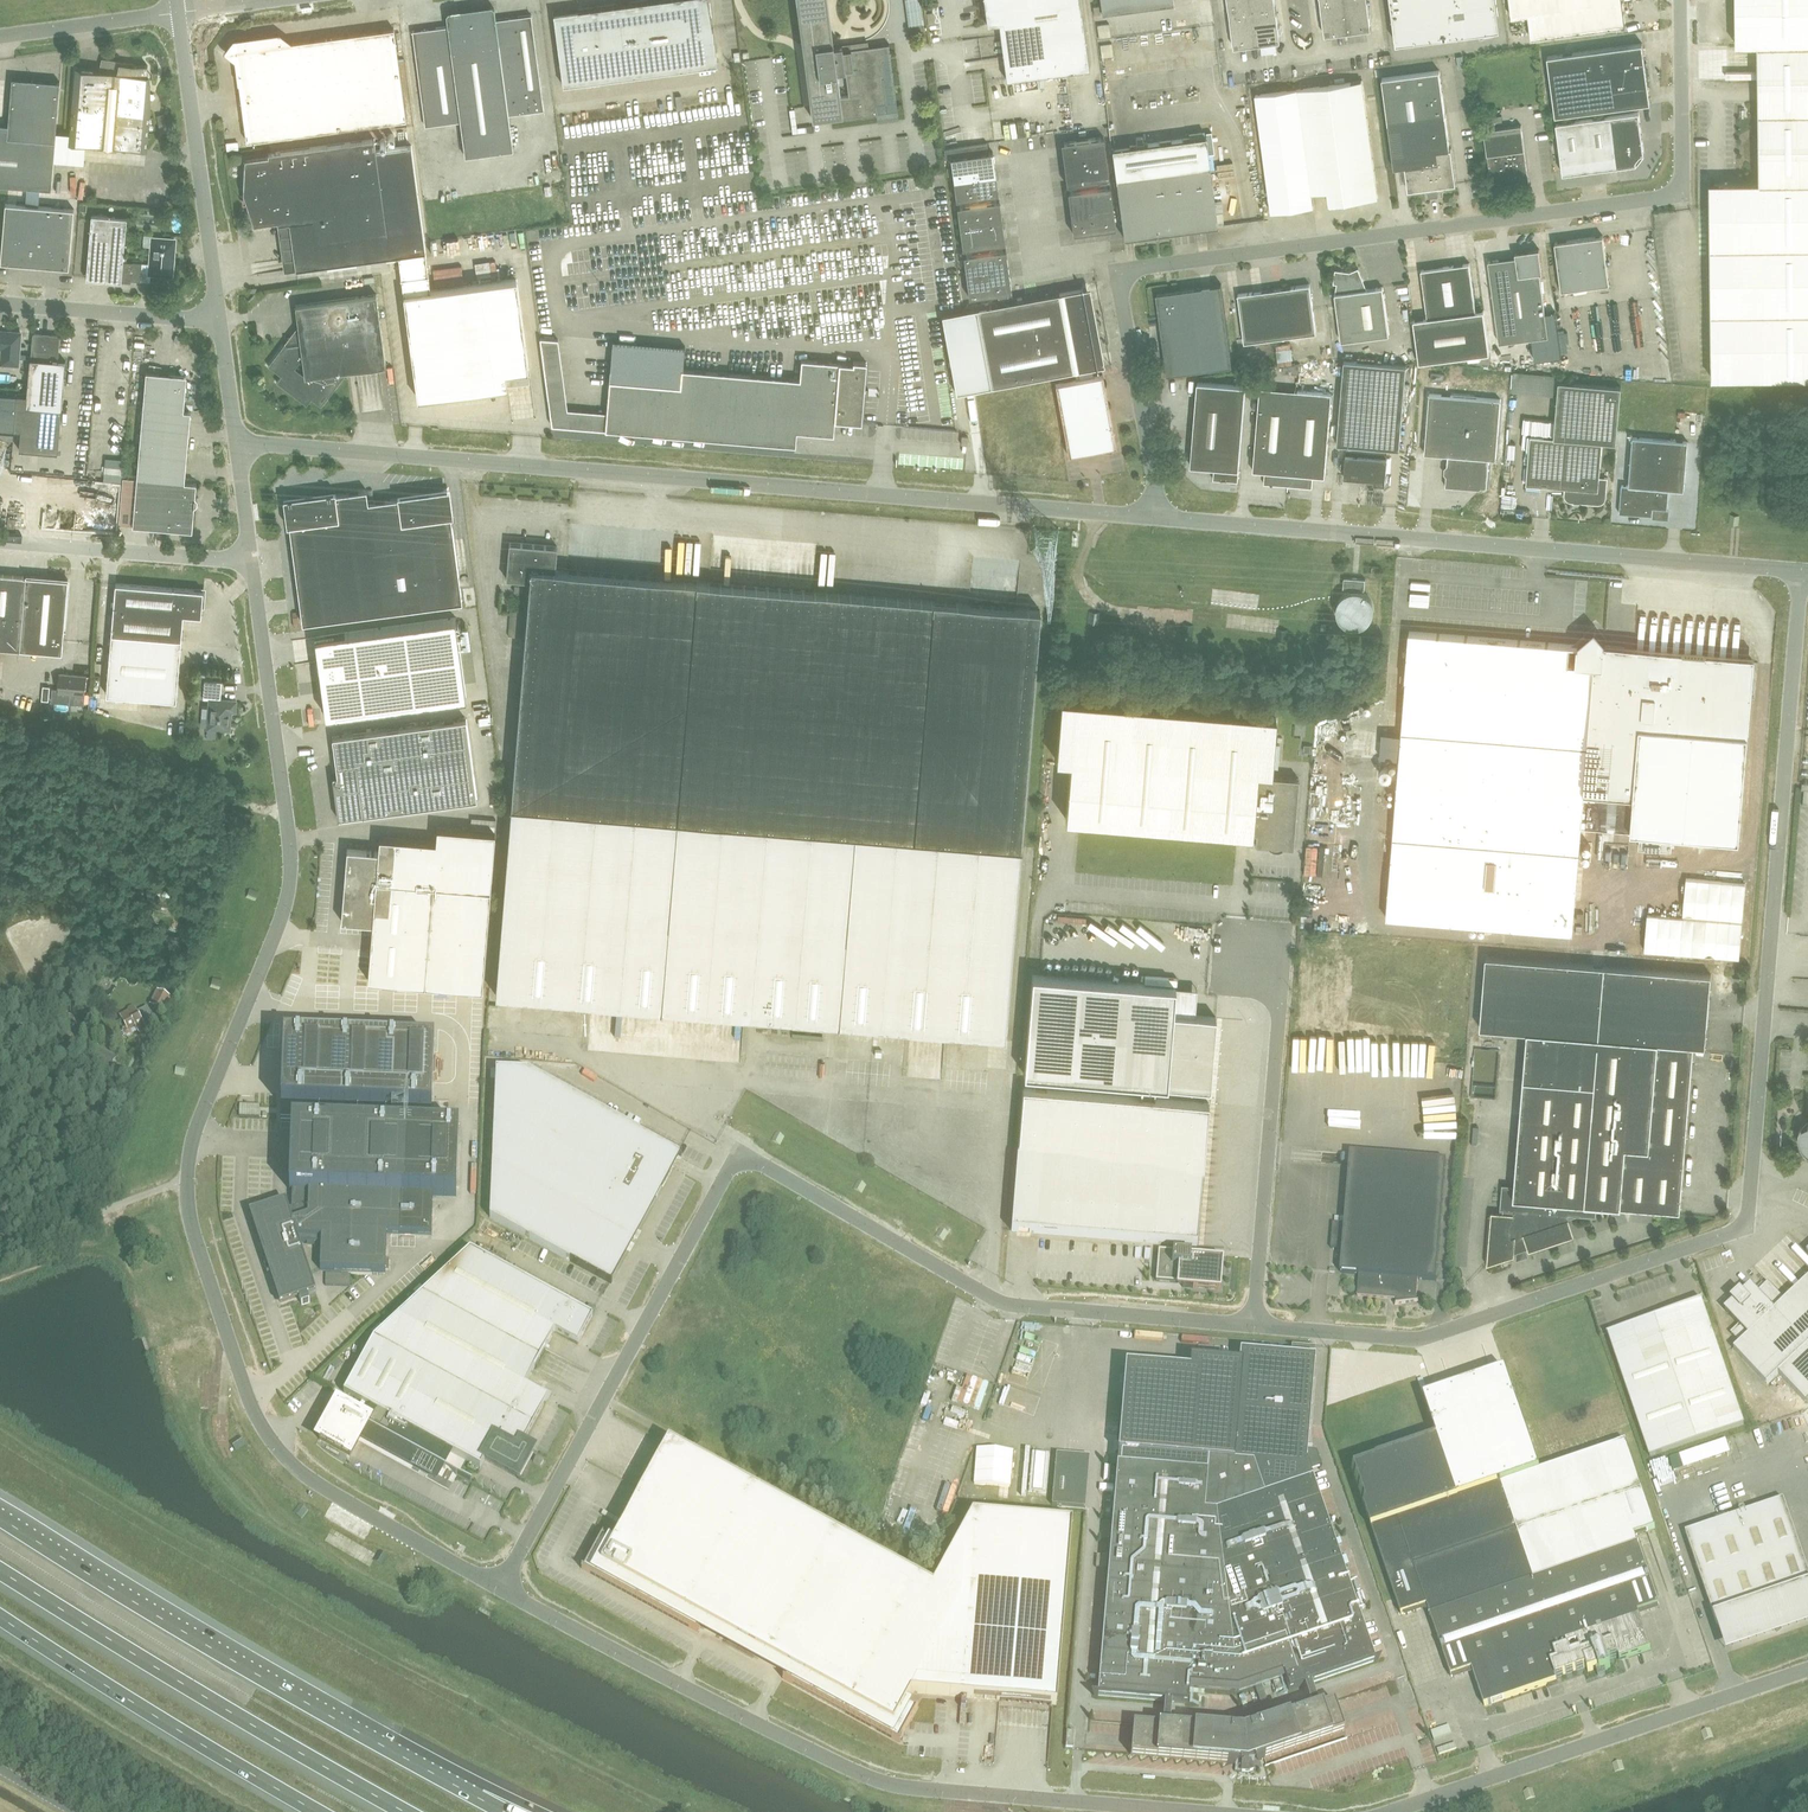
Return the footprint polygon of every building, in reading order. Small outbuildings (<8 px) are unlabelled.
[(580,10),(580,13),(554,16),(563,84),(717,64),(709,2),(706,3),(702,0),(650,0),(580,10)] [(838,118),(877,113),(876,104),(886,103),(883,77),(885,77),(883,60),(885,60),(883,45),(889,44),(889,43),(868,46),(851,48),(850,43),(834,45),(833,40),(828,0),(796,0),(808,88),(811,112),(812,117),(822,116),(829,115),(830,119),(831,119),(838,118)] [(1013,33),(1016,55),(1004,57),(1007,79),(1078,70),(1090,68),(1080,0),(984,0),(987,24),(999,23),(1001,34),(1013,33)] [(1102,14),(1173,4),(1173,0),(1100,0),(1102,14)] [(1229,13),(1253,10),(1251,0),(1228,0),(1229,13)] [(1276,6),(1275,0),(1251,0),(1253,10),(1276,6)] [(1320,1),(1323,17),(1346,14),(1344,0),(1324,0),(1320,1)] [(1369,11),(1368,0),(1344,0),(1346,14),(1369,11)] [(1448,35),(1444,0),(1391,0),(1397,42),(1448,35)] [(1448,35),(1500,28),(1496,0),(1444,0),(1448,35)] [(1529,14),(1622,2),(1622,0),(1510,0),(1512,17),(1529,14)] [(1758,43),(1760,182),(1715,182),(1710,182),(1710,187),(1712,373),(1712,378),(1717,378),(1807,378),(1807,0),(1736,0),(1736,44),(1758,43)] [(1626,25),(1622,2),(1529,14),(1532,38),(1626,25)] [(412,30),(425,125),(460,121),(465,156),(514,149),(509,114),(544,110),(531,14),(496,19),(495,10),(492,10),(490,8),(489,6),(472,8),(470,10),(461,12),(458,10),(448,11),(446,14),(448,25),(412,30)] [(1255,27),(1279,23),(1276,6),(1253,10),(1255,27)] [(1231,30),(1255,27),(1253,10),(1229,13),(1231,30)] [(1346,14),(1348,32),(1371,28),(1371,23),(1369,11),(1346,14)] [(1346,14),(1323,17),(1324,29),(1325,35),(1348,32),(1346,14)] [(1109,23),(1097,25),(1099,38),(1111,36),(1109,23)] [(1255,27),(1257,44),(1281,41),(1280,35),(1279,23),(1255,27)] [(1234,47),(1257,44),(1255,27),(1231,30),(1233,42),(1234,47)] [(238,82),(239,83),(245,125),(243,127),(246,129),(247,141),(406,119),(394,28),(382,30),(380,28),(378,30),(348,34),(346,33),(344,35),(315,39),(312,37),(310,39),(292,42),(280,32),(233,39),(224,51),(235,60),(238,82)] [(1112,43),(1100,45),(1102,57),(1113,56),(1112,43)] [(1650,102),(1648,84),(1642,43),(1547,55),(1555,115),(1650,102)] [(149,96),(148,65),(126,66),(126,62),(102,59),(99,70),(77,68),(71,142),(146,148),(149,110),(145,110),(146,97),(149,96)] [(1428,192),(1437,191),(1437,186),(1456,183),(1452,148),(1450,148),(1439,70),(1382,77),(1394,168),(1405,166),(1408,190),(1428,187),(1428,192)] [(60,81),(12,77),(8,125),(0,124),(0,184),(51,189),(60,81)] [(1298,89),(1256,94),(1271,211),(1314,206),(1312,193),(1328,191),(1330,204),(1378,197),(1362,80),(1298,89)] [(1619,165),(1626,164),(1637,163),(1636,159),(1641,153),(1644,153),(1639,111),(1612,114),(1619,165)] [(1591,169),(1616,166),(1619,165),(1612,114),(1584,118),(1591,169)] [(1563,173),(1567,172),(1591,169),(1584,118),(1556,122),(1563,173)] [(1529,183),(1524,150),(1525,150),(1521,124),(1484,130),(1487,155),(1488,155),(1492,188),(1529,183)] [(1112,148),(1116,176),(1124,237),(1218,225),(1216,211),(1223,210),(1222,201),(1215,202),(1210,164),(1206,135),(1112,148)] [(1067,184),(1109,179),(1104,136),(1061,142),(1067,184)] [(277,221),(278,224),(290,222),(296,269),(398,255),(426,251),(424,242),(419,202),(411,145),(376,150),(375,138),(268,152),(269,155),(245,158),(244,192),(254,224),(277,221)] [(953,178),(996,172),(993,151),(950,157),(953,178)] [(996,172),(953,178),(956,199),(999,193),(996,172)] [(1110,185),(1068,191),(1073,233),(1116,228),(1110,185)] [(960,227),(1002,221),(999,200),(957,206),(960,227)] [(1,261),(35,264),(40,205),(6,203),(1,261)] [(74,208),(40,205),(35,264),(69,267),(74,208)] [(124,261),(126,231),(127,218),(92,215),(86,278),(122,281),(122,277),(130,278),(130,280),(150,281),(151,273),(152,263),(151,263),(124,261)] [(1002,221),(960,227),(963,248),(1005,242),(1002,221)] [(1561,290),(1610,283),(1603,235),(1555,242),(1561,290)] [(153,238),(151,263),(152,263),(151,273),(172,274),(174,239),(153,238)] [(966,276),(1009,270),(1006,249),(964,254),(966,276)] [(1516,256),(1488,260),(1499,342),(1530,338),(1532,338),(1535,360),(1561,356),(1555,311),(1545,312),(1540,273),(1542,272),(1539,249),(1515,252),(1516,256)] [(508,386),(508,384),(506,372),(529,369),(517,278),(431,290),(426,251),(398,255),(418,399),(508,386)] [(1421,269),(1428,317),(1454,314),(1476,311),(1469,263),(1421,269)] [(1383,286),(1367,289),(1363,289),(1360,282),(1364,280),(1358,268),(1350,271),(1335,269),(1333,283),(1337,283),(1335,293),(1341,341),(1389,335),(1383,286)] [(1009,270),(966,276),(969,297),(1012,291),(1009,270)] [(1157,293),(1168,374),(1233,365),(1222,284),(1157,293)] [(1310,284),(1238,294),(1245,342),(1316,332),(1310,284)] [(1058,293),(977,308),(942,314),(957,392),(992,386),(1073,371),(1058,293)] [(343,377),(343,371),(386,366),(377,294),(296,305),(298,326),(301,343),(283,345),(268,365),(281,375),(277,381),(307,404),(312,398),(321,406),(343,377)] [(1476,311),(1454,314),(1428,317),(1414,319),(1419,362),(1489,353),(1484,310),(1476,311)] [(2,348),(1,363),(18,364),(19,356),(31,357),(31,353),(19,351),(21,332),(0,330),(0,347),(2,348)] [(58,452),(62,409),(66,361),(58,360),(60,337),(58,336),(51,335),(50,336),(43,336),(42,334),(34,334),(33,335),(31,353),(31,357),(31,358),(30,358),(27,395),(17,394),(14,430),(21,430),(20,449),(58,452)] [(685,346),(612,340),(605,430),(796,445),(797,431),(834,434),(835,420),(862,422),(867,361),(853,360),(853,363),(801,359),(800,379),(683,369),(685,346)] [(1400,449),(1407,365),(1344,360),(1337,443),(1347,444),(1344,476),(1367,478),(1367,479),(1368,480),(1372,480),(1373,479),(1373,478),(1375,478),(1374,482),(1387,483),(1390,448),(1400,449)] [(146,371),(143,407),(184,410),(187,375),(146,371)] [(1069,455),(1091,451),(1112,452),(1113,447),(1116,446),(1113,430),(1103,375),(1056,384),(1066,438),(1069,455)] [(1214,467),(1213,479),(1238,481),(1246,385),(1198,381),(1191,465),(1214,467)] [(1600,476),(1602,441),(1617,442),(1621,386),(1559,381),(1554,437),(1530,435),(1527,483),(1565,487),(1564,494),(1565,497),(1567,500),(1571,501),(1573,502),(1574,502),(1574,501),(1580,501),(1580,503),(1580,502),(1599,504),(1602,503),(1605,501),(1606,497),(1608,477),(1600,476)] [(1264,483),(1288,485),(1296,390),(1260,387),(1253,470),(1265,471),(1264,483)] [(1296,390),(1288,485),(1312,487),(1313,475),(1325,476),(1332,393),(1296,390)] [(17,394),(0,392),(0,428),(14,430),(17,394)] [(1448,455),(1447,465),(1446,486),(1480,488),(1482,487),(1487,487),(1489,458),(1496,459),(1501,399),(1430,394),(1425,453),(1448,455)] [(140,442),(188,446),(191,411),(184,410),(143,407),(140,442)] [(1653,507),(1667,509),(1669,489),(1684,490),(1688,441),(1633,436),(1629,485),(1622,484),(1619,512),(1652,515),(1653,507)] [(185,481),(188,446),(140,442),(137,477),(167,480),(185,481)] [(124,459),(106,458),(105,480),(122,481),(124,459)] [(133,525),(163,527),(165,504),(167,480),(137,477),(133,525)] [(197,482),(185,481),(167,480),(165,504),(194,506),(197,504),(198,499),(195,496),(197,482)] [(286,500),(303,623),(383,612),(368,502),(367,490),(286,500)] [(448,491),(368,502),(383,612),(462,602),(448,491)] [(192,530),(194,506),(165,504),(163,527),(192,530)] [(1740,516),(1731,515),(1730,525),(1740,525),(1740,516)] [(835,1023),(851,832),(1021,846),(1040,609),(934,601),(555,570),(557,546),(510,542),(507,578),(530,580),(512,804),(497,995),(835,1023)] [(31,650),(62,653),(68,579),(0,573),(0,647),(31,650)] [(1365,589),(1366,578),(1344,577),(1343,587),(1365,589)] [(176,700),(181,639),(184,614),(201,616),(204,590),(116,583),(106,694),(176,700)] [(510,610),(508,636),(522,637),(524,611),(510,610)] [(1088,612),(1087,623),(1098,625),(1100,613),(1088,612)] [(315,636),(319,661),(326,715),(466,697),(456,617),(338,633),(315,636)] [(1194,625),(1183,624),(1182,636),(1193,637),(1194,625)] [(1755,655),(1605,643),(1605,640),(1595,627),(1579,642),(1578,645),(1409,631),(1405,679),(1406,679),(1402,733),(1400,756),(1386,917),(1573,932),(1582,825),(1740,839),(1748,733),(1749,733),(1755,655)] [(1289,630),(1277,629),(1276,641),(1287,642),(1289,630)] [(51,701),(75,703),(83,704),(86,676),(60,673),(59,688),(53,688),(51,701)] [(221,699),(222,681),(205,680),(203,699),(210,699),(207,728),(230,730),(231,711),(235,711),(236,700),(221,699)] [(50,686),(42,685),(41,699),(48,700),(50,686)] [(1255,844),(1269,845),(1271,846),(1273,847),(1278,847),(1280,847),(1282,846),(1293,847),(1299,778),(1271,775),(1276,717),(1061,700),(1056,759),(1070,761),(1066,818),(1080,819),(1232,832),(1252,833),(1252,832),(1256,832),(1255,844)] [(335,788),(334,788),(338,818),(478,799),(467,718),(332,737),(338,777),(340,788),(335,789),(335,788)] [(1383,731),(1381,755),(1400,756),(1402,733),(1383,731)] [(1380,770),(1380,771),(1380,772),(1380,774),(1381,775),(1382,775),(1382,776),(1383,777),(1384,777),(1385,778),(1386,778),(1388,778),(1389,777),(1390,777),(1390,776),(1391,775),(1392,775),(1392,774),(1393,772),(1393,771),(1393,770),(1392,769),(1392,768),(1391,767),(1390,767),(1390,766),(1389,765),(1387,765),(1386,765),(1385,765),(1384,765),(1383,766),(1382,766),(1382,767),(1381,768),(1380,769),(1380,770)] [(496,820),(472,818),(471,830),(495,831),(496,820)] [(347,849),(347,850),(350,850),(348,880),(345,880),(344,889),(347,889),(344,920),(341,919),(341,921),(373,923),(368,980),(382,981),(482,989),(495,832),(437,827),(436,842),(380,837),(379,851),(347,849)] [(1005,1037),(1021,846),(851,832),(835,1023),(1005,1037)] [(1673,836),(1640,834),(1639,846),(1672,849),(1673,836)] [(259,891),(249,888),(246,897),(255,900),(259,891)] [(144,958),(138,955),(133,958),(133,964),(138,968),(144,965),(144,958)] [(1528,1248),(1529,1251),(1575,1236),(1569,1218),(1569,1215),(1578,1215),(1596,1217),(1597,1206),(1597,1205),(1621,1207),(1621,1206),(1680,1211),(1683,1184),(1694,1048),(1694,1045),(1697,1045),(1705,1046),(1711,975),(1486,956),(1481,1027),(1528,1031),(1527,1032),(1515,1186),(1503,1185),(1501,1208),(1503,1208),(1503,1213),(1491,1212),(1487,1265),(1514,1256),(1515,1254),(1515,1253),(1515,1252),(1517,1252),(1526,1249),(1528,1248)] [(1060,1090),(1023,1087),(1011,1231),(1180,1245),(1184,1245),(1197,1246),(1209,1102),(1155,1098),(1156,1083),(1212,1088),(1218,1015),(1175,1012),(1177,985),(1031,973),(1023,1072),(1142,1082),(1141,1097),(1060,1090)] [(222,979),(213,976),(210,985),(219,988),(222,979)] [(172,997),(157,990),(150,1005),(165,1012),(172,997)] [(148,1007),(137,1012),(135,1007),(130,1009),(131,1010),(121,1015),(126,1026),(123,1028),(122,1033),(124,1037),(128,1038),(132,1036),(133,1034),(138,1031),(139,1032),(146,1029),(143,1022),(152,1017),(148,1007)] [(67,1024),(78,1025),(79,1016),(68,1015),(67,1024)] [(385,1272),(386,1271),(386,1261),(387,1233),(400,1233),(432,1235),(433,1195),(456,1196),(458,1141),(459,1130),(459,1128),(446,1128),(431,1127),(434,1043),(281,1038),(278,1122),(292,1122),(289,1190),(292,1190),(292,1208),(289,1209),(288,1208),(286,1200),(249,1212),(257,1234),(259,1242),(266,1262),(264,1263),(264,1264),(268,1262),(270,1269),(267,1270),(267,1271),(269,1271),(280,1304),(300,1298),(302,1305),(310,1302),(307,1295),(316,1292),(300,1242),(307,1243),(315,1243),(321,1243),(320,1270),(385,1272)] [(1321,1057),(1300,1055),(1295,1117),(1316,1119),(1321,1057)] [(187,1066),(177,1063),(174,1073),(184,1075),(187,1066)] [(674,1153),(681,1157),(682,1155),(563,1090),(528,1071),(496,1070),(490,1218),(612,1284),(613,1282),(605,1278),(674,1153)] [(1446,1081),(1385,1076),(1381,1124),(1441,1129),(1446,1081)] [(259,1105),(240,1105),(240,1116),(259,1116),(259,1105)] [(105,1129),(108,1119),(90,1113),(86,1123),(105,1129)] [(1801,1127),(1802,1125),(1801,1125),(1800,1128),(1795,1130),(1799,1139),(1800,1141),(1800,1143),(1801,1145),(1803,1147),(1804,1149),(1806,1151),(1807,1153),(1807,1124),(1801,1127)] [(1419,1301),(1419,1300),(1416,1300),(1418,1279),(1437,1280),(1447,1161),(1351,1153),(1345,1224),(1333,1223),(1331,1248),(1343,1249),(1341,1272),(1359,1274),(1357,1296),(1396,1299),(1397,1304),(1394,1304),(1394,1305),(1419,1301)] [(470,1250),(426,1291),(420,1286),(414,1292),(419,1298),(374,1339),(344,1394),(363,1404),(357,1415),(338,1404),(319,1439),(350,1456),(360,1437),(413,1466),(415,1462),(438,1475),(450,1452),(480,1468),(485,1460),(507,1472),(518,1478),(533,1451),(523,1446),(548,1399),(525,1386),(555,1332),(578,1345),(593,1317),(470,1250)] [(1183,1282),(1182,1287),(1220,1290),(1223,1258),(1190,1256),(1191,1253),(1184,1252),(1179,1252),(1158,1250),(1156,1281),(1177,1283),(1178,1283),(1178,1282),(1183,1282)] [(328,1273),(328,1284),(353,1284),(353,1273),(328,1273)] [(1783,1303),(1767,1286),(1759,1294),(1751,1286),(1743,1293),(1741,1292),(1732,1300),(1734,1302),(1725,1310),(1741,1326),(1733,1334),(1741,1343),(1735,1349),(1768,1384),(1780,1372),(1807,1401),(1807,1280),(1783,1303)] [(1703,1301),(1685,1307),(1686,1310),(1626,1330),(1625,1327),(1607,1334),(1607,1335),(1608,1334),(1650,1457),(1744,1425),(1702,1302),(1704,1302),(1703,1301)] [(1094,1696),(1172,1703),(1188,1704),(1190,1685),(1237,1689),(1282,1673),(1289,1692),(1378,1661),(1377,1660),(1374,1661),(1309,1471),(1321,1466),(1316,1451),(1307,1451),(1315,1358),(1240,1352),(1239,1363),(1190,1359),(1189,1370),(1125,1365),(1117,1465),(1097,1695),(1094,1695),(1094,1696)] [(342,1363),(339,1359),(332,1365),(336,1369),(342,1363)] [(1437,1438),(1351,1468),(1372,1528),(1402,1615),(1404,1614),(1427,1606),(1429,1609),(1450,1673),(1451,1677),(1453,1676),(1472,1670),(1474,1674),(1485,1706),(1547,1684),(1557,1681),(1556,1678),(1587,1667),(1588,1672),(1596,1670),(1598,1676),(1604,1673),(1603,1670),(1611,1668),(1608,1660),(1611,1659),(1619,1656),(1620,1660),(1651,1649),(1640,1617),(1638,1613),(1658,1606),(1659,1606),(1658,1602),(1658,1603),(1658,1602),(1638,1545),(1636,1538),(1635,1535),(1647,1531),(1648,1531),(1648,1530),(1655,1528),(1626,1442),(1540,1471),(1519,1410),(1505,1371),(1503,1372),(1507,1383),(1439,1406),(1436,1396),(1427,1399),(1426,1398),(1424,1399),(1437,1438)] [(239,1435),(229,1441),(235,1450),(245,1444),(239,1435)] [(668,1441),(667,1444),(613,1543),(602,1537),(603,1535),(584,1569),(582,1568),(581,1569),(699,1633),(700,1632),(698,1631),(703,1621),(791,1669),(785,1679),(783,1678),(783,1679),(900,1743),(901,1742),(899,1741),(918,1707),(917,1707),(916,1709),(905,1703),(911,1693),(1053,1705),(1056,1705),(1072,1523),(972,1514),(933,1586),(927,1583),(668,1441)] [(1031,1452),(1028,1492),(1046,1494),(1050,1453),(1031,1452)] [(534,1462),(541,1466),(544,1461),(537,1456),(534,1462)] [(1069,1485),(1054,1484),(1052,1505),(1067,1507),(1069,1485)] [(1717,1626),(1718,1625),(1725,1623),(1731,1639),(1764,1628),(1764,1630),(1773,1627),(1777,1632),(1781,1629),(1778,1625),(1780,1625),(1781,1624),(1780,1622),(1807,1612),(1807,1596),(1807,1595),(1807,1594),(1807,1570),(1784,1499),(1782,1500),(1786,1511),(1754,1522),(1750,1511),(1725,1519),(1729,1530),(1691,1543),(1687,1533),(1686,1533),(1717,1626)] [(300,1503),(293,1512),(302,1519),(309,1510),(300,1503)] [(379,1550),(373,1560),(383,1566),(388,1556),(379,1550)] [(1344,1731),(1334,1701),(1255,1729),(1255,1728),(1243,1732),(1231,1731),(1134,1723),(1132,1755),(1228,1763),(1247,1765),(1265,1759),(1265,1758),(1344,1731)] [(1711,1727),(1701,1730),(1704,1739),(1714,1736),(1711,1727)] [(1073,1748),(1074,1731),(1067,1731),(1066,1747),(1073,1748)] [(1622,1760),(1612,1763),(1615,1772),(1624,1769),(1622,1760)] [(1532,1787),(1523,1790),(1526,1799),(1535,1796),(1532,1787)]
